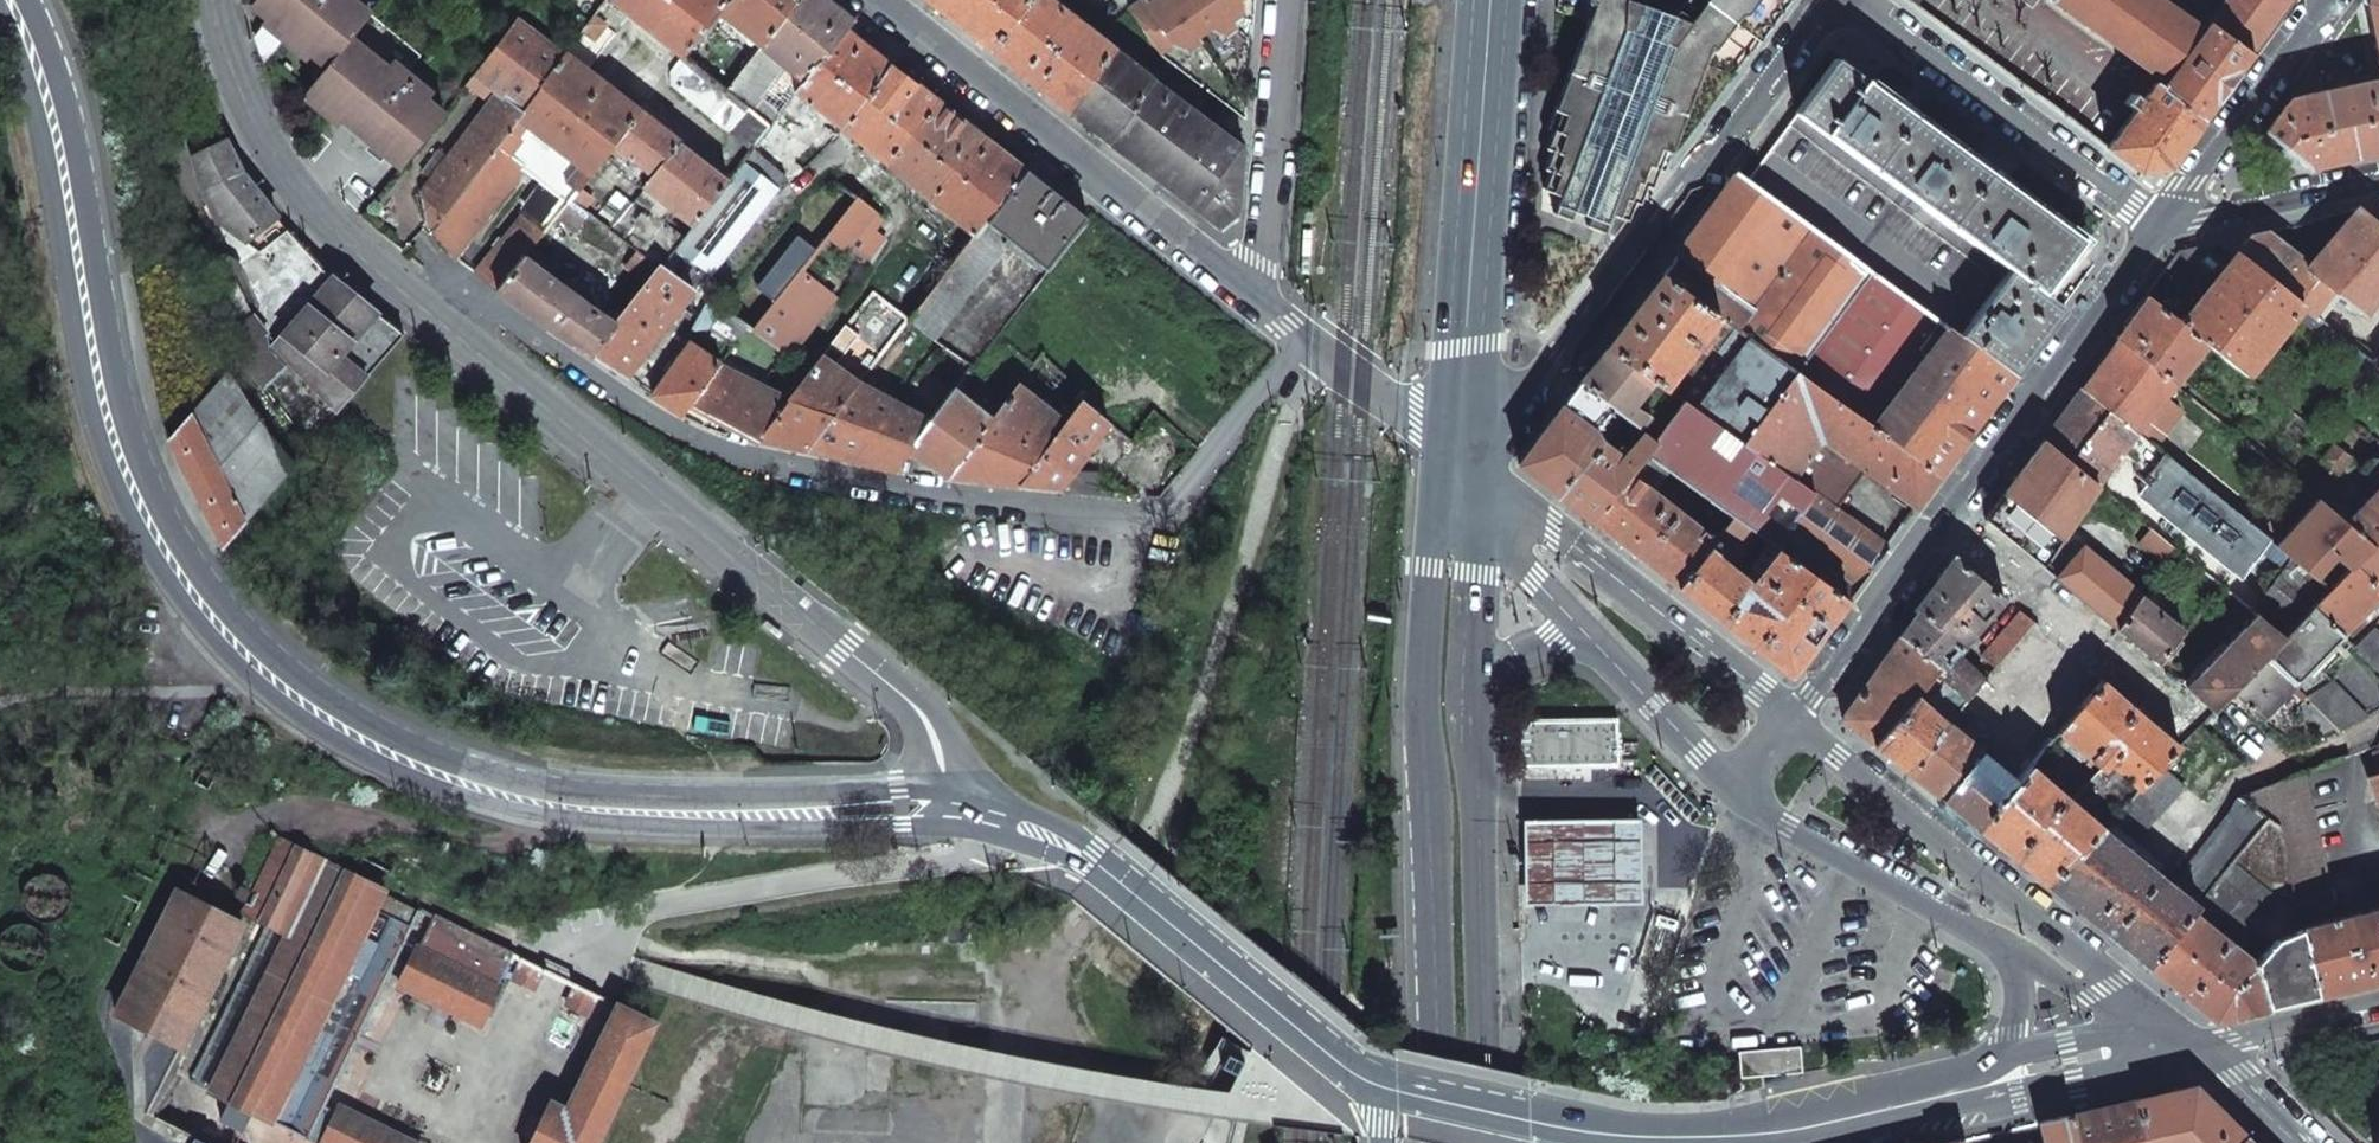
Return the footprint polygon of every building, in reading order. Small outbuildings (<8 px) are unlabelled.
[(267,18),(254,35),(263,64),(267,59),(306,91),(369,13),(380,0),(255,0),(254,2),(251,5),(267,18)] [(591,10),(620,34),(633,17),(682,57),(684,54),(694,40),(715,12),(722,0),(598,0),(591,10)] [(759,47),(795,0),(722,0),(715,12),(759,47)] [(802,82),(846,29),(854,20),(828,0),(795,0),(759,47),(737,75),(725,88),(741,100),(775,60),(802,82)] [(988,51),(1026,0),(923,0),(925,1),(988,51)] [(1051,0),(1026,0),(988,51),(1026,81),(1065,111),(1114,49),(1051,0)] [(1127,9),(1158,54),(1171,45),(1183,52),(1198,42),(1194,37),(1168,0),(1152,0),(1146,4),(1143,0),(1140,0),(1127,9)] [(1194,37),(1207,29),(1221,35),(1234,26),(1230,20),(1215,0),(1168,0),(1194,37)] [(1230,20),(1241,12),(1241,0),(1215,0),(1230,20)] [(1548,126),(1553,128),(1546,147),(1551,148),(1544,167),(1550,168),(1543,187),(1559,193),(1552,211),(1600,230),(1607,211),(1623,218),(1630,200),(1635,201),(1642,183),(1647,185),(1654,167),(1659,169),(1701,61),(1731,73),(1756,40),(1702,0),(1557,0),(1557,7),(1587,18),(1548,126)] [(1756,40),(1786,0),(1702,0),(1756,40)] [(2162,0),(2049,0),(2164,84),(2203,30),(2162,0)] [(2137,172),(2166,167),(2236,72),(2289,0),(2225,0),(2203,30),(2164,84),(2161,88),(2153,83),(2105,149),(2137,172)] [(2370,35),(2378,70),(2378,0),(2363,0),(2361,4),(2370,35)] [(539,89),(613,145),(566,203),(608,233),(678,143),(586,71),(595,58),(598,62),(620,34),(591,10),(563,53),(537,87),(539,89)] [(369,13),(306,91),(387,157),(429,102),(425,100),(431,93),(406,72),(420,55),(369,13)] [(494,91),(523,111),(539,89),(537,87),(563,53),(516,18),(472,75),(494,91)] [(817,111),(842,129),(892,65),(846,29),(802,82),(794,92),(817,111)] [(684,54),(725,88),(737,75),(694,40),(684,54)] [(1153,79),(1114,49),(1065,111),(1069,114),(1105,142),(1153,79)] [(671,84),(752,150),(753,149),(772,126),(741,100),(725,88),(684,54),(682,57),(671,72),(671,84)] [(1870,271),(2013,376),(2063,309),(2061,309),(2041,294),(2080,240),(1835,60),(1746,181),(1870,271)] [(842,129),(886,164),(937,100),(892,65),(842,129)] [(2322,91),(2353,160),(2378,154),(2378,78),(2322,91)] [(1153,79),(1105,142),(1217,230),(1236,214),(1241,147),(1153,79)] [(523,170),(540,183),(526,208),(542,222),(556,197),(566,203),(613,145),(539,89),(523,111),(428,229),(455,259),(523,170)] [(428,229),(523,111),(494,91),(420,191),(427,228),(428,229)] [(2353,160),(2322,91),(2295,97),(2286,103),(2278,115),(2264,134),(2307,170),(2353,160)] [(753,149),(774,167),(801,130),(808,135),(820,120),(814,116),(817,111),(794,92),(772,126),(753,149)] [(886,164),(931,199),(981,135),(937,100),(886,164)] [(429,102),(387,157),(402,169),(443,114),(429,102)] [(959,223),(975,234),(985,222),(1025,170),(981,135),(931,199),(959,223)] [(216,220),(246,241),(276,217),(242,174),(225,140),(193,156),(200,190),(216,220)] [(674,250),(728,181),(678,143),(608,233),(639,253),(660,267),(674,250)] [(709,274),(785,177),(775,168),(774,167),(753,149),(752,150),(728,181),(674,250),(706,272),(709,274)] [(1010,241),(1047,271),(1084,216),(1025,170),(985,222),(1010,241)] [(800,273),(830,236),(859,198),(857,196),(863,189),(845,175),(839,182),(825,172),(718,308),(722,310),(746,328),(754,333),(800,273)] [(1719,317),(1795,372),(1870,271),(1746,181),(1737,174),(1736,173),(1698,225),(1661,275),(1719,317)] [(830,236),(854,255),(883,217),(859,198),(830,236)] [(2357,207),(2378,226),(2378,202),(2377,203),(2357,207)] [(2357,207),(2318,253),(2309,264),(2308,272),(2332,290),(2339,295),(2362,315),(2378,295),(2378,226),(2357,207)] [(475,272),(496,288),(525,253),(543,231),(522,216),(475,272)] [(273,345),(332,277),(323,269),(286,229),(256,254),(246,241),(216,220),(236,262),(239,270),(232,275),(251,315),(264,333),(262,335),(266,352),(273,345)] [(907,319),(936,341),(1010,241),(985,222),(975,234),(937,282),(907,319)] [(2266,231),(2220,242),(2300,305),(2313,315),(2332,290),(2308,272),(2309,264),(2289,249),(2266,231)] [(2212,282),(2180,324),(2205,344),(2244,375),(2293,313),(2300,305),(2220,242),(2199,246),(2178,251),(2177,253),(2212,282)] [(660,267),(692,289),(706,272),(674,250),(660,267)] [(496,288),(592,355),(618,323),(525,253),(496,288)] [(627,267),(649,282),(660,267),(639,253),(627,267)] [(223,336),(251,315),(232,275),(239,270),(236,262),(223,255),(200,262),(223,336)] [(876,294),(907,319),(937,282),(906,256),(876,294)] [(592,355),(625,375),(692,289),(660,267),(649,282),(618,323),(592,355)] [(1795,372),(1940,476),(1981,420),(2013,376),(1870,271),(1795,372)] [(754,333),(787,357),(833,297),(800,273),(754,333)] [(1719,317),(1661,275),(1633,312),(1607,348),(1652,381),(1741,445),(1795,372),(1719,317)] [(308,445),(402,335),(375,313),(353,295),(332,277),(273,345),(266,352),(282,368),(262,387),(308,445)] [(2136,308),(2114,337),(2117,339),(2172,384),(2177,377),(2205,344),(2180,324),(2145,296),(2136,308)] [(2293,313),(2378,381),(2378,369),(2376,367),(2377,365),(2313,315),(2300,305),(2293,313)] [(707,329),(733,344),(746,328),(722,310),(707,329)] [(262,387),(282,368),(266,352),(262,335),(264,333),(251,315),(223,336),(262,387)] [(2105,355),(2081,388),(2133,430),(2172,384),(2117,339),(2105,355)] [(651,395),(682,416),(691,403),(719,365),(721,362),(690,341),(651,395)] [(789,399),(829,419),(858,382),(834,365),(845,351),(833,341),(788,399),(789,399)] [(1652,381),(1607,348),(1594,364),(1579,382),(1609,407),(1621,416),(1636,429),(1646,417),(1633,408),(1652,381)] [(691,403),(759,438),(789,399),(788,399),(761,385),(719,365),(691,403)] [(196,493),(223,547),(294,465),(290,461),(286,466),(225,371),(168,438),(196,493)] [(1776,549),(1846,600),(1870,568),(1886,547),(1833,508),(1862,470),(1915,508),(1931,487),(1940,476),(1795,372),(1741,445),(1652,381),(1633,408),(1646,417),(1636,429),(1641,433),(1653,441),(1643,454),(1665,470),(1732,517),(1753,532),(1776,549)] [(907,452),(929,419),(858,382),(829,419),(805,448),(808,449),(894,469),(907,452)] [(1519,464),(1559,495),(1601,441),(1590,433),(1609,407),(1579,382),(1570,395),(1543,432),(1519,464)] [(949,475),(1017,484),(1065,421),(1017,383),(991,418),(949,475)] [(944,475),(949,475),(991,418),(953,387),(929,419),(907,452),(944,475)] [(2068,406),(2043,440),(2095,483),(2107,468),(2133,430),(2081,388),(2068,406)] [(2212,394),(2207,401),(2218,409),(2223,402),(2212,394)] [(805,448),(829,419),(789,399),(759,438),(805,448)] [(1017,484),(1058,488),(1108,422),(1081,399),(1065,421),(1017,484)] [(2140,494),(2168,459),(2133,430),(2107,468),(2140,494)] [(1577,510),(1591,520),(1643,454),(1653,441),(1641,433),(1621,457),(1601,441),(1559,495),(1577,510)] [(2021,470),(1984,519),(2021,549),(2041,566),(2095,483),(2043,440),(2021,470)] [(2326,510),(2370,546),(2378,538),(2378,483),(2361,469),(2332,446),(2322,460),(2339,473),(2346,464),(2349,466),(2346,471),(2373,492),(2349,518),(2332,504),(2326,510)] [(1637,556),(1678,587),(1716,538),(1679,509),(1682,505),(1678,502),(1675,506),(1652,488),(1665,470),(1643,454),(1591,520),(1637,556)] [(2276,547),(2210,493),(2169,460),(2168,459),(2140,494),(2240,576),(2263,593),(2251,611),(2256,614),(2283,637),(2311,608),(2329,590),(2306,572),(2276,547)] [(2361,469),(2378,483),(2378,468),(2377,470),(2367,461),(2361,469)] [(1066,488),(1098,491),(1099,472),(1079,471),(1066,488)] [(2317,502),(2276,547),(2306,572),(2325,548),(2349,568),(2352,565),(2370,546),(2326,510),(2317,502)] [(1737,635),(1788,676),(1791,675),(1821,634),(1846,600),(1776,549),(1757,574),(1752,569),(1744,580),(1726,565),(1753,532),(1732,517),(1716,538),(1678,587),(1737,635)] [(2175,548),(2150,528),(2138,543),(2164,564),(2175,548)] [(2352,565),(2378,590),(2378,538),(2370,546),(2352,565)] [(2082,548),(2057,579),(2070,590),(2106,621),(2117,630),(2140,597),(2082,548)] [(1954,654),(2004,597),(1953,556),(1928,590),(1912,611),(1916,613),(1912,618),(1899,637),(1938,670),(1953,653),(1954,654)] [(2311,608),(2341,636),(2378,596),(2378,590),(2352,565),(2349,568),(2329,590),(2311,608)] [(2140,597),(2117,630),(2140,649),(2159,665),(2183,633),(2158,612),(2169,598),(2151,583),(2140,597)] [(2283,637),(2265,656),(2294,685),(2341,636),(2311,608),(2283,637)] [(2019,611),(1991,645),(2004,656),(2033,622),(2019,611)] [(2256,614),(2186,687),(2200,699),(2213,710),(2231,692),(2265,656),(2283,637),(2256,614)] [(1985,679),(1906,772),(1928,788),(1942,800),(2068,651),(2052,638),(2033,622),(2004,656),(1994,668),(1985,679)] [(2354,648),(2378,672),(2378,634),(2372,628),(2354,648)] [(1881,662),(1841,718),(1862,735),(1874,745),(1938,670),(1899,637),(1881,662)] [(1991,645),(1981,657),(1994,668),(2004,656),(1991,645)] [(2068,651),(1942,800),(1964,817),(1978,828),(2031,766),(2019,755),(2041,732),(2040,731),(2057,711),(2070,719),(2102,680),(2068,651)] [(1906,772),(1985,679),(1972,668),(1960,659),(1954,654),(1953,653),(1938,670),(1874,745),(1895,762),(1906,772)] [(1964,654),(1960,659),(1972,668),(1976,664),(1964,654)] [(2265,656),(2231,692),(2260,720),(2294,685),(2265,656)] [(2138,711),(2102,680),(2070,719),(2058,734),(2099,769),(2108,760),(2140,786),(2159,766),(2178,745),(2138,711)] [(2330,680),(2306,697),(2341,731),(2366,717),(2330,680)] [(2198,725),(2230,755),(2260,720),(2231,692),(2213,710),(2207,717),(2198,725)] [(1520,767),(1617,766),(1617,718),(1520,718),(1520,767)] [(2031,766),(1978,828),(2014,857),(2045,883),(2140,786),(2108,760),(2099,769),(2071,799),(2031,766)] [(2140,786),(2045,883),(2073,905),(2101,927),(2125,947),(2149,965),(2266,820),(2236,799),(2228,816),(2174,886),(2150,866),(2127,847),(2183,788),(2159,766),(2140,786)] [(2337,919),(2302,773),(2236,799),(2266,820),(2278,827),(2298,929),(2315,997),(2347,989),(2378,981),(2378,909),(2337,919)] [(2378,807),(2378,773),(2370,776),(2378,807)] [(1640,820),(1523,821),(1524,904),(1640,902),(1640,820)] [(2266,820),(2149,965),(2184,994),(2216,1020),(2245,1013),(2296,1001),(2315,997),(2298,929),(2278,827),(2266,820)] [(339,1106),(336,1112),(324,1106),(406,938),(419,945),(419,946),(417,945),(398,984),(479,1024),(498,985),(514,954),(279,839),(239,921),(176,890),(115,1014),(178,1045),(170,1060),(191,1067),(193,1063),(198,1065),(190,1082),(229,1100),(220,1119),(242,1129),(251,1111),(308,1139),(308,1138),(319,1142),(410,1142),(339,1106)] [(925,939),(942,939),(942,930),(925,930),(925,939)] [(512,978),(533,988),(543,969),(522,958),(512,978)] [(564,1004),(588,1015),(599,995),(576,984),(564,1004)] [(616,1101),(653,1024),(616,1005),(567,1108),(550,1099),(529,1142),(595,1142),(616,1101)] [(2137,1100),(2146,1142),(2236,1142),(2243,1136),(2236,1129),(2204,1097),(2194,1087),(2145,1098),(2137,1100)] [(2067,1116),(2073,1142),(2146,1142),(2137,1100),(2129,1102),(2067,1116)] [(2067,1116),(2039,1122),(2043,1142),(2073,1142),(2067,1116)]
